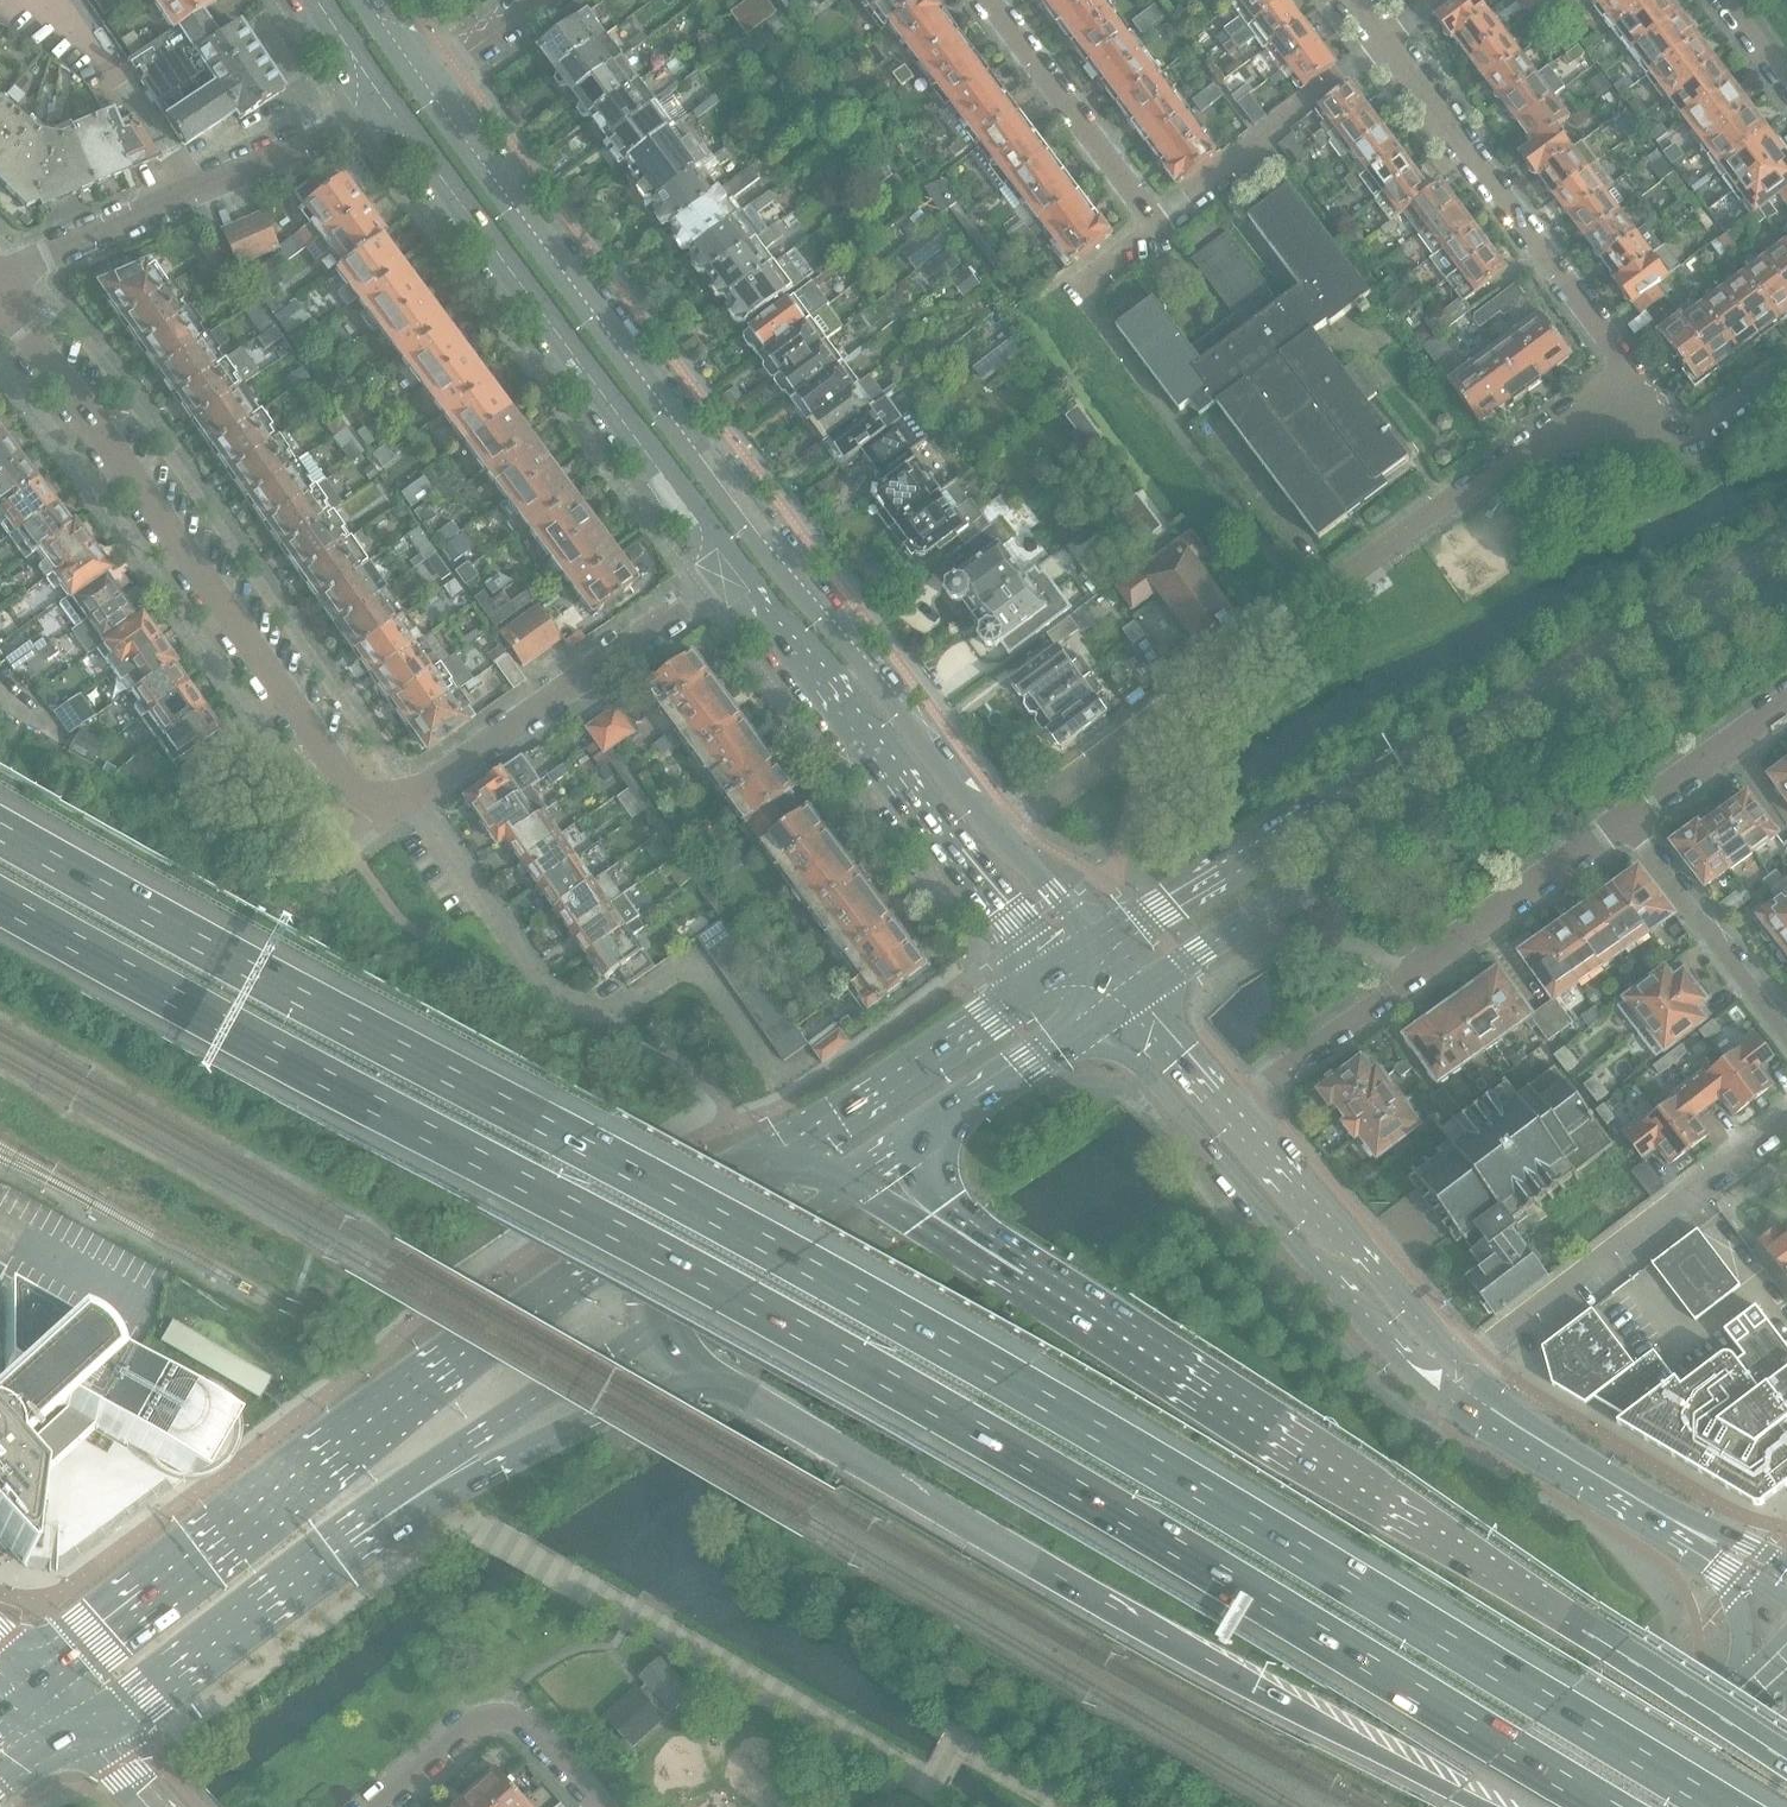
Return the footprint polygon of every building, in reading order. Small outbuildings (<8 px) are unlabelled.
[(113,0),(95,0),(104,13),(116,5),(113,0)] [(214,0),(153,0),(173,31),(176,28),(200,13),(215,3),(214,0)] [(737,10),(753,32),(777,14),(767,0),(750,0),(737,10)] [(808,14),(819,6),(815,0),(814,0),(803,8),(808,14)] [(819,6),(808,14),(805,17),(808,23),(838,0),(827,0),(819,6)] [(883,31),(892,25),(924,0),(859,0),(883,31)] [(943,9),(936,0),(924,0),(892,25),(921,63),(961,33),(943,9)] [(1058,25),(1092,0),(1039,0),(1058,25)] [(1101,0),(1092,0),(1058,25),(1087,64),(1127,34),(1101,0)] [(1285,0),(1240,0),(1236,3),(1244,14),(1225,30),(1226,31),(1219,37),(1225,45),(1227,44),(1235,37),(1285,0)] [(1303,20),(1288,0),(1285,0),(1235,37),(1227,44),(1233,52),(1238,48),(1240,50),(1260,34),(1268,46),(1303,20)] [(1480,0),(1460,0),(1437,17),(1445,28),(1444,30),(1446,34),(1449,37),(1452,37),(1454,39),(1456,37),(1489,12),(1480,0)] [(1547,5),(1543,0),(1519,0),(1531,16),(1547,5)] [(1596,4),(1613,28),(1651,0),(1602,0),(1596,4)] [(1613,28),(1631,51),(1676,17),(1670,10),(1675,7),(1670,0),(1651,0),(1613,28)] [(1570,25),(1580,17),(1571,5),(1561,13),(1570,25)] [(1137,27),(1158,11),(1154,6),(1133,22),(1137,27)] [(600,22),(594,15),(591,10),(540,47),(558,71),(606,35),(598,24),(600,22)] [(1142,34),(1163,18),(1158,11),(1137,27),(1142,34)] [(1522,11),(1513,18),(1517,23),(1526,16),(1522,11)] [(1473,60),(1506,35),(1489,12),(1456,37),(1463,47),(1462,50),(1463,54),(1467,56),(1470,56),(1473,60)] [(283,91),(238,23),(216,38),(200,13),(176,28),(173,31),(146,48),(133,57),(127,61),(183,146),(234,113),(239,121),(283,91)] [(1556,31),(1562,25),(1555,15),(1548,20),(1556,31)] [(788,33),(776,17),(768,23),(779,39),(788,33)] [(1679,22),(1676,18),(1676,17),(1631,51),(1648,74),(1693,40),(1688,33),(1692,30),(1684,19),(1679,22)] [(1285,67),(1319,41),(1303,20),(1268,46),(1281,62),(1265,73),(1269,79),(1285,67)] [(1571,50),(1577,45),(1568,32),(1561,37),(1571,50)] [(133,57),(146,48),(136,33),(123,41),(133,57)] [(634,49),(648,38),(644,33),(629,43),(634,49)] [(991,73),(973,49),(961,33),(921,63),(951,103),(991,73)] [(1157,74),(1127,35),(1127,34),(1087,64),(1117,104),(1157,74)] [(575,94),(625,56),(609,35),(607,37),(606,35),(558,71),(559,73),(556,79),(561,86),(568,84),(575,94)] [(1489,81),(1522,55),(1506,35),(1473,60),(1479,68),(1478,71),(1479,75),(1486,78),(1489,81)] [(1587,47),(1595,41),(1591,35),(1582,41),(1587,47)] [(1696,45),(1694,41),(1693,40),(1648,74),(1665,97),(1710,63),(1705,56),(1709,53),(1701,41),(1696,45)] [(1301,90),(1335,64),(1319,41),(1285,67),(1269,79),(1275,86),(1284,79),(1286,82),(1292,78),(1301,90)] [(1578,47),(1563,58),(1569,66),(1584,55),(1578,47)] [(1504,102),(1538,77),(1522,55),(1489,81),(1494,88),(1494,91),(1495,96),(1498,98),(1502,99),(1504,102)] [(632,70),(634,68),(625,56),(575,94),(582,103),(579,109),(584,116),(591,115),(592,117),(640,81),(632,70)] [(1604,72),(1614,65),(1609,59),(1600,66),(1604,72)] [(1715,69),(1711,64),(1710,63),(1665,97),(1682,120),(1727,87),(1723,80),(1727,77),(1719,66),(1715,69)] [(897,81),(909,72),(904,66),(892,75),(897,81)] [(912,77),(909,72),(897,81),(900,86),(912,77)] [(991,73),(951,103),(939,112),(962,143),(966,149),(969,152),(981,143),(1021,112),(991,73)] [(1611,86),(1602,74),(1601,73),(1587,83),(1597,97),(1611,86)] [(1147,144),(1187,114),(1157,74),(1117,104),(1147,144)] [(1518,121),(1552,95),(1538,77),(1504,102),(1510,110),(1509,112),(1510,116),(1514,118),(1517,120),(1518,121)] [(1622,94),(1632,87),(1625,78),(1615,85),(1622,94)] [(649,93),(641,82),(640,81),(592,117),(610,141),(660,103),(651,91),(649,93)] [(1366,105),(1362,100),(1350,83),(1317,108),(1318,109),(1316,111),(1324,122),(1320,125),(1322,128),(1311,137),(1316,143),(1366,105)] [(1197,107),(1218,91),(1214,85),(1193,101),(1197,107)] [(34,111),(41,89),(37,86),(23,102),(34,111)] [(1731,91),(1728,87),(1727,87),(1682,120),(1699,143),(1745,110),(1740,103),(1744,100),(1735,88),(1731,91)] [(1238,103),(1248,95),(1242,88),(1232,96),(1238,103)] [(1201,113),(1222,97),(1218,91),(1197,107),(1201,113)] [(1266,117),(1265,116),(1249,94),(1248,95),(1238,103),(1237,104),(1254,126),(1266,117)] [(1556,127),(1569,117),(1552,95),(1518,121),(1526,132),(1525,135),(1527,139),(1530,141),(1534,141),(1535,143),(1556,127)] [(698,118),(721,101),(717,96),(694,113),(698,118)] [(1638,118),(1649,110),(1639,97),(1629,104),(1638,118)] [(60,124),(63,101),(56,100),(54,115),(53,123),(60,124)] [(37,137),(0,102),(0,103),(0,182),(26,207),(39,202),(37,198),(51,138),(37,137)] [(663,105),(662,106),(660,103),(610,141),(616,149),(612,151),(621,163),(625,160),(627,163),(630,161),(671,130),(670,129),(675,126),(667,116),(669,113),(663,105)] [(1347,152),(1381,126),(1366,105),(1316,143),(1320,149),(1330,142),(1341,158),(1348,153),(1347,152)] [(1578,126),(1591,116),(1585,107),(1571,117),(1578,126)] [(156,158),(126,113),(120,109),(103,117),(126,171),(156,158)] [(1748,114),(1745,110),(1699,143),(1717,167),(1763,134),(1757,126),(1761,122),(1753,111),(1748,114)] [(1051,152),(1032,128),(1021,112),(981,143),(983,146),(972,154),(999,191),(1011,182),(1051,152)] [(1217,154),(1195,126),(1187,114),(1147,144),(1177,184),(1217,154)] [(126,171),(103,117),(72,130),(69,134),(59,139),(51,138),(37,198),(39,202),(41,207),(126,171)] [(1615,117),(1605,125),(1610,133),(1621,125),(1615,117)] [(1348,184),(1398,147),(1381,126),(1347,152),(1348,153),(1356,165),(1353,168),(1355,171),(1345,179),(1348,184)] [(1537,176),(1539,174),(1573,149),(1556,127),(1535,143),(1520,154),(1528,164),(1528,167),(1528,170),(1532,173),(1535,173),(1537,176)] [(1656,139),(1663,134),(1659,127),(1651,133),(1656,139)] [(655,200),(701,166),(709,160),(692,138),(682,145),(671,130),(630,161),(637,171),(634,173),(645,188),(641,194),(647,202),(655,200)] [(1774,139),(1768,131),(1767,130),(1763,134),(1717,167),(1733,189),(1785,150),(1779,142),(1774,139)] [(1309,156),(1300,145),(1292,135),(1286,140),(1278,145),(1295,167),(1309,156)] [(954,158),(966,149),(962,143),(950,152),(954,158)] [(1376,198),(1414,169),(1398,147),(1348,184),(1354,192),(1365,184),(1376,198)] [(1672,164),(1683,156),(1676,147),(1666,154),(1672,164)] [(714,168),(731,155),(726,148),(709,160),(701,166),(655,200),(663,212),(659,218),(665,226),(673,225),(726,185),(725,183),(718,188),(710,178),(717,172),(714,168)] [(1556,198),(1590,172),(1573,149),(1539,174),(1545,183),(1545,186),(1546,191),(1550,193),(1553,193),(1556,198)] [(1785,150),(1733,189),(1754,216),(1761,211),(1762,210),(1772,203),(1779,197),(1786,191),(1786,153),(1785,150)] [(1081,192),(1063,168),(1051,152),(1011,182),(1041,222),(1081,192)] [(1675,172),(1670,166),(1664,157),(1653,165),(1664,180),(1675,172)] [(869,181),(882,171),(873,159),(860,169),(869,181)] [(736,198),(761,179),(752,167),(726,185),(673,225),(681,236),(677,242),(683,251),(691,249),(744,210),(736,198)] [(845,177),(852,186),(863,177),(857,168),(845,177)] [(1430,191),(1430,190),(1414,169),(1376,198),(1376,199),(1375,200),(1390,221),(1392,220),(1402,212),(1430,191)] [(1699,180),(1700,179),(1692,169),(1683,177),(1699,180)] [(1572,218),(1605,193),(1590,172),(1556,198),(1561,205),(1560,208),(1562,212),(1565,214),(1569,215),(1572,218)] [(1690,191),(1688,189),(1675,172),(1664,180),(1679,199),(1690,191)] [(302,211),(306,208),(314,219),(309,222),(310,223),(308,224),(309,224),(294,235),(298,241),(282,253),(287,261),(288,262),(304,249),(314,262),(328,252),(339,267),(380,237),(386,233),(342,174),(302,203),(304,205),(300,208),(302,211)] [(896,198),(906,191),(896,177),(886,184),(896,198)] [(947,213),(952,209),(958,204),(963,200),(948,180),(932,192),(947,213)] [(1690,187),(1698,197),(1708,190),(1700,180),(1699,181),(1690,187)] [(1423,228),(1457,203),(1441,182),(1430,190),(1430,191),(1402,212),(1410,222),(1415,218),(1423,228)] [(1363,301),(1371,295),(1291,186),(1249,217),(1301,288),(1279,305),(1267,289),(1269,288),(1227,232),(1192,258),(1234,314),(1190,346),(1154,297),(1116,325),(1179,410),(1189,402),(1199,415),(1216,403),(1318,539),(1348,517),(1336,502),(1354,489),(1371,476),(1376,482),(1408,459),(1368,405),(1378,397),(1353,364),(1343,372),(1315,334),(1328,324),(1330,326),(1335,323),(1342,332),(1357,319),(1350,311),(1356,307),(1363,317),(1371,311),(1363,301)] [(1779,197),(1786,206),(1786,191),(1779,197)] [(1113,234),(1094,209),(1081,192),(1041,222),(1072,264),(1113,234)] [(1588,240),(1622,215),(1605,193),(1572,218),(1577,227),(1577,229),(1578,233),(1582,235),(1585,236),(1588,240)] [(751,222),(775,205),(768,195),(745,211),(744,210),(691,249),(699,261),(696,267),(702,275),(708,273),(709,274),(761,236),(751,222)] [(977,207),(971,198),(962,205),(969,214),(977,207)] [(1433,255),(1473,225),(1457,203),(1423,228),(1424,230),(1418,235),(1433,255)] [(1707,215),(1705,212),(1698,203),(1690,209),(1700,220),(1707,215)] [(1779,212),(1772,203),(1762,210),(1770,219),(1779,212)] [(960,219),(966,214),(958,204),(952,209),(960,219)] [(1339,226),(1350,218),(1344,210),(1333,219),(1339,226)] [(250,217),(261,245),(276,239),(263,211),(250,217)] [(1768,219),(1761,211),(1754,216),(1753,217),(1759,225),(1768,219)] [(974,224),(967,216),(966,214),(960,219),(967,229),(974,224)] [(1603,261),(1637,236),(1622,215),(1588,240),(1593,247),(1593,251),(1594,255),(1598,257),(1601,257),(1603,261)] [(1707,230),(1714,225),(1707,215),(1700,220),(1707,230)] [(1194,248),(1225,224),(1219,216),(1188,239),(1194,248)] [(236,223),(248,251),(261,245),(250,217),(236,223)] [(1726,234),(1728,232),(1734,228),(1727,219),(1719,225),(1726,234)] [(1385,235),(1397,227),(1392,220),(1390,221),(1380,228),(1385,235)] [(221,230),(233,257),(248,251),(236,223),(221,230)] [(975,240),(981,235),(974,224),(967,229),(975,240)] [(1448,279),(1490,247),(1473,225),(1433,255),(1411,272),(1416,278),(1436,263),(1448,279)] [(933,226),(918,238),(933,258),(949,246),(933,226)] [(1016,241),(1028,232),(1024,226),(1012,235),(1016,241)] [(766,244),(776,237),(770,230),(761,237),(761,236),(709,274),(717,285),(714,291),(719,299),(727,297),(728,299),(779,262),(766,244)] [(1356,247),(1367,239),(1359,230),(1348,239),(1356,247)] [(1033,238),(1029,232),(1028,232),(1016,241),(1021,247),(1033,238)] [(1729,252),(1738,245),(1728,232),(1726,234),(1719,239),(1728,251),(1729,252)] [(983,250),(989,245),(981,235),(975,240),(983,250)] [(1653,257),(1652,256),(1637,236),(1603,261),(1609,269),(1608,271),(1610,276),(1614,278),(1617,279),(1618,280),(1615,282),(1617,284),(1653,257)] [(209,257),(218,250),(209,237),(200,244),(209,257)] [(379,326),(422,294),(380,237),(339,267),(333,272),(344,287),(336,293),(346,306),(358,297),(368,311),(372,309),(381,321),(377,324),(379,326)] [(279,247),(276,239),(261,245),(265,253),(279,247)] [(1728,251),(1719,239),(1718,239),(1711,244),(1721,257),(1728,251)] [(265,253),(261,245),(248,251),(251,259),(265,253)] [(990,260),(997,255),(989,245),(983,250),(990,260)] [(1667,276),(1681,266),(1666,245),(1652,256),(1653,257),(1617,284),(1623,292),(1623,294),(1625,298),(1628,301),(1631,302),(1633,304),(1634,303),(1656,289),(1667,280),(1669,279),(1667,276)] [(1461,302),(1506,268),(1490,247),(1448,279),(1457,291),(1455,293),(1461,302)] [(1783,247),(1763,262),(1786,295),(1786,252),(1783,247)] [(796,250),(728,299),(736,310),(732,316),(738,324),(745,322),(747,324),(814,275),(796,250)] [(251,259),(248,251),(233,257),(237,265),(251,259)] [(280,251),(272,257),(278,267),(287,261),(282,253),(280,251)] [(949,251),(928,267),(938,279),(958,263),(949,251)] [(1005,266),(997,256),(997,255),(990,260),(999,270),(1005,266)] [(272,257),(263,263),(270,273),(275,269),(276,269),(278,267),(272,257)] [(155,276),(158,273),(150,261),(101,283),(100,287),(112,304),(111,307),(115,314),(119,315),(121,317),(163,288),(155,276)] [(1763,262),(1741,279),(1774,321),(1778,318),(1781,323),(1786,318),(1786,295),(1763,262)] [(236,274),(229,263),(215,274),(222,284),(236,274)] [(263,263),(255,270),(261,279),(264,277),(270,273),(263,263)] [(270,273),(264,277),(272,288),(284,280),(276,269),(275,269),(270,273)] [(970,269),(952,283),(963,297),(981,284),(970,269)] [(253,285),(261,279),(255,270),(246,276),(253,285)] [(1388,290),(1397,284),(1390,275),(1382,282),(1388,290)] [(264,277),(261,279),(253,285),(257,291),(268,283),(264,277)] [(1768,325),(1774,321),(1741,279),(1734,283),(1721,293),(1754,336),(1757,334),(1761,338),(1772,330),(1768,325)] [(1663,297),(1674,289),(1667,280),(1656,289),(1663,297)] [(268,283),(257,291),(261,297),(272,289),(268,283)] [(814,283),(750,330),(750,331),(745,334),(744,338),(751,347),(755,348),(761,356),(817,315),(819,318),(831,309),(825,301),(826,300),(814,283)] [(181,301),(180,299),(170,284),(163,288),(121,317),(130,330),(129,333),(133,339),(138,340),(140,343),(182,313),(176,304),(181,301)] [(276,295),(272,289),(261,297),(265,303),(276,295)] [(1642,314),(1663,297),(1656,289),(1634,303),(1642,314)] [(1754,336),(1721,293),(1701,308),(1701,309),(1733,351),(1736,349),(1740,354),(1751,345),(1748,341),(1754,336)] [(465,352),(444,323),(422,294),(379,326),(381,329),(384,326),(394,338),(390,341),(410,369),(414,366),(424,379),(420,382),(422,384),(465,352)] [(281,301),(276,295),(265,303),(270,308),(281,301)] [(285,307),(281,301),(270,308),(274,314),(285,307)] [(293,302),(273,316),(287,334),(306,320),(293,302)] [(1436,335),(1462,316),(1454,304),(1427,324),(1436,335)] [(259,305),(245,314),(260,335),(274,326),(273,324),(259,305)] [(1733,351),(1701,309),(1701,308),(1680,324),(1712,367),(1715,365),(1719,370),(1731,361),(1727,356),(1733,351)] [(194,329),(200,325),(189,309),(182,313),(140,343),(148,355),(148,357),(153,365),(156,366),(158,368),(200,339),(194,329)] [(824,324),(819,318),(817,315),(761,356),(766,363),(765,367),(773,377),(777,377),(827,341),(817,328),(824,324)] [(1540,316),(1533,321),(1495,349),(1527,393),(1541,383),(1538,379),(1556,366),(1558,368),(1569,360),(1567,358),(1570,356),(1567,353),(1571,350),(1562,338),(1559,341),(1552,332),(1555,329),(1547,317),(1543,319),(1540,316)] [(1459,335),(1469,327),(1463,319),(1453,327),(1459,335)] [(1680,324),(1677,320),(1660,334),(1664,340),(1660,343),(1674,361),(1677,358),(1684,367),(1682,368),(1683,369),(1680,372),(1684,378),(1686,377),(1694,388),(1710,376),(1706,372),(1712,367),(1680,324)] [(211,355),(228,343),(217,326),(200,339),(158,368),(166,380),(165,383),(171,391),(174,391),(175,393),(217,364),(211,355)] [(275,327),(257,339),(265,350),(282,338),(275,327)] [(1425,327),(1414,335),(1422,346),(1433,337),(1425,327)] [(308,335),(308,334),(304,328),(290,337),(295,345),(308,335)] [(845,361),(870,343),(863,334),(840,352),(830,339),(827,341),(777,377),(776,381),(784,392),(788,392),(793,399),(845,361)] [(300,351),(313,342),(308,335),(295,345),(300,351)] [(1013,336),(975,365),(986,380),(1024,351),(1013,336)] [(1514,404),(1527,393),(1495,349),(1465,370),(1466,372),(1449,385),(1479,425),(1492,415),(1490,413),(1510,398),(1514,404)] [(508,410),(487,381),(465,352),(422,384),(423,387),(427,384),(436,396),(433,399),(453,426),(457,424),(466,437),(462,439),(464,441),(508,410)] [(250,379),(232,353),(217,364),(175,393),(184,406),(183,408),(189,416),(192,416),(193,419),(242,385),(250,379)] [(808,421),(862,383),(845,361),(793,399),(798,407),(797,410),(806,421),(808,421)] [(303,369),(287,380),(293,389),(309,379),(303,369)] [(878,405),(877,404),(862,383),(808,421),(808,425),(816,436),(820,436),(825,443),(878,405)] [(247,406),(254,401),(242,385),(193,419),(202,431),(201,434),(207,442),(210,442),(212,444),(254,415),(247,406)] [(350,393),(345,386),(331,395),(337,403),(350,393)] [(729,392),(724,396),(733,408),(739,404),(729,392)] [(341,409),(355,400),(350,393),(337,403),(341,409)] [(881,415),(884,413),(878,405),(825,443),(841,465),(863,449),(891,429),(881,415)] [(265,431),(272,426),(260,410),(254,415),(212,444),(220,456),(219,459),(225,467),(228,468),(230,470),(271,441),(265,431)] [(551,467),(529,438),(508,410),(464,441),(466,444),(470,441),(479,454),(475,457),(495,484),(499,481),(509,494),(505,497),(506,499),(551,467)] [(912,451),(933,436),(914,412),(891,429),(863,449),(887,481),(877,488),(875,488),(874,496),(876,497),(884,508),(878,512),(890,530),(942,492),(932,479),(931,480),(924,472),(920,475),(916,469),(914,471),(909,464),(917,458),(912,451)] [(345,426),(338,417),(325,426),(332,435),(345,426)] [(349,462),(363,452),(346,428),(332,439),(349,462)] [(283,456),(289,452),(278,436),(271,441),(230,470),(238,481),(237,484),(243,493),(246,493),(247,495),(289,465),(283,456)] [(3,438),(2,437),(0,439),(0,474),(20,460),(3,438)] [(1096,447),(1099,440),(1091,437),(1089,443),(1096,447)] [(378,461),(391,451),(386,445),(373,454),(378,461)] [(396,459),(391,452),(391,451),(378,461),(383,469),(396,459)] [(265,521),(324,480),(306,454),(289,465),(247,495),(255,507),(255,510),(260,518),(263,518),(265,521)] [(0,508),(37,482),(20,460),(0,474),(0,509),(0,508)] [(369,481),(377,475),(370,466),(363,471),(369,481)] [(506,499),(499,505),(510,520),(506,523),(516,537),(528,528),(538,542),(542,539),(551,552),(547,555),(549,557),(593,525),(551,467),(506,499)] [(402,494),(411,507),(433,491),(423,478),(402,494)] [(338,508),(342,505),(324,480),(265,521),(273,533),(272,536),(278,544),(282,545),(283,547),(338,508)] [(9,535),(54,504),(37,482),(0,508),(7,518),(1,523),(9,535)] [(965,545),(970,541),(1014,510),(1002,495),(981,511),(974,502),(969,502),(956,484),(943,494),(942,492),(890,530),(902,546),(908,541),(916,552),(917,555),(924,555),(925,553),(937,544),(940,548),(958,535),(965,545)] [(1137,494),(1113,512),(1138,545),(1162,527),(1137,494)] [(432,510),(432,509),(427,503),(414,512),(419,519),(432,510)] [(38,551),(71,526),(54,504),(9,535),(27,558),(38,551)] [(403,517),(406,515),(400,506),(391,512),(394,517),(403,517)] [(337,534),(350,525),(338,508),(283,547),(292,559),(291,562),(300,573),(343,543),(337,534)] [(424,526),(437,517),(432,510),(419,519),(424,526)] [(948,582),(946,592),(952,599),(962,601),(972,615),(973,616),(1031,573),(1010,544),(1015,540),(1006,528),(1000,519),(970,541),(982,557),(948,582)] [(91,547),(91,546),(74,524),(71,526),(38,551),(45,561),(35,568),(44,580),(91,547)] [(636,583),(614,554),(593,525),(549,557),(551,560),(555,557),(564,569),(560,572),(580,600),(584,597),(594,610),(590,613),(592,616),(636,583)] [(420,564),(435,554),(417,528),(404,538),(419,559),(417,560),(420,564)] [(1191,532),(1179,541),(1170,529),(1168,530),(1177,542),(1117,586),(1133,608),(1157,590),(1193,639),(1217,621),(1222,628),(1230,622),(1225,615),(1231,611),(1196,562),(1207,554),(1191,532)] [(440,547),(452,538),(447,532),(435,540),(440,547)] [(355,560),(362,555),(350,538),(343,543),(300,573),(314,594),(317,595),(319,597),(361,568),(355,560)] [(452,540),(442,547),(452,560),(462,553),(452,540)] [(105,572),(108,569),(91,547),(44,580),(52,591),(61,585),(69,597),(105,572)] [(427,578),(442,567),(434,557),(419,567),(427,578)] [(459,575),(472,566),(469,562),(456,571),(459,575)] [(373,585),(379,580),(368,564),(361,568),(319,597),(327,609),(327,613),(332,620),(335,621),(336,623),(379,593),(373,585)] [(479,576),(473,568),(472,566),(459,575),(465,585),(479,576)] [(1031,573),(973,616),(981,627),(980,637),(985,645),(996,646),(1001,643),(1010,654),(1071,608),(1044,573),(1040,576),(1036,569),(1031,573)] [(75,629),(87,620),(122,595),(105,572),(69,597),(57,605),(75,629)] [(510,580),(497,575),(485,584),(491,593),(510,580)] [(461,590),(453,579),(442,587),(450,598),(461,590)] [(390,610),(397,605),(385,589),(379,593),(336,623),(345,635),(344,638),(349,645),(353,646),(354,648),(396,618),(390,610)] [(495,626),(533,600),(527,591),(508,603),(500,593),(490,600),(483,591),(474,597),(495,626)] [(104,644),(139,619),(122,595),(87,620),(104,644)] [(461,611),(471,604),(467,598),(456,605),(461,611)] [(561,639),(539,608),(537,605),(525,614),(548,648),(561,639)] [(408,636),(415,631),(403,614),(396,618),(354,648),(363,659),(362,664),(367,671),(371,671),(373,674),(414,645),(408,636)] [(535,657),(548,648),(525,614),(512,623),(535,657)] [(1071,617),(1049,633),(1057,645),(1080,629),(1071,617)] [(158,641),(157,640),(142,618),(139,620),(139,619),(104,644),(112,655),(106,659),(114,671),(158,641)] [(522,665),(535,657),(512,623),(499,632),(522,665)] [(431,633),(414,645),(373,674),(381,685),(380,689),(385,696),(389,697),(390,699),(438,665),(448,658),(431,633)] [(1147,636),(1133,647),(1150,669),(1164,658),(1147,636)] [(24,665),(37,655),(51,645),(45,638),(32,647),(28,642),(15,652),(24,665)] [(173,662),(158,641),(114,671),(121,681),(127,677),(135,688),(170,664),(173,662)] [(43,664),(57,654),(51,645),(37,655),(43,664)] [(500,646),(487,655),(493,665),(495,664),(507,655),(500,646)] [(1080,658),(1070,665),(1057,648),(1011,682),(1012,683),(1023,698),(1022,706),(1029,716),(1035,715),(1088,675),(1091,673),(1080,658)] [(12,673),(24,665),(15,652),(3,660),(12,673)] [(697,654),(695,655),(694,653),(689,657),(688,655),(677,663),(678,665),(664,675),(663,673),(652,681),(653,683),(648,687),(681,732),(730,696),(720,684),(718,686),(703,665),(704,664),(697,654)] [(513,689),(525,681),(507,655),(495,664),(513,689)] [(187,688),(186,687),(170,664),(135,688),(131,691),(140,703),(133,707),(142,719),(187,688)] [(444,687),(450,682),(438,665),(390,699),(399,711),(398,715),(403,722),(407,723),(408,724),(450,695),(444,687)] [(489,677),(497,671),(493,665),(485,670),(489,677)] [(1105,714),(1091,696),(1099,690),(1088,675),(1035,715),(1033,722),(1040,730),(1047,730),(1060,748),(1105,714)] [(477,677),(464,686),(468,692),(481,683),(477,677)] [(166,734),(202,710),(187,688),(142,719),(158,741),(166,734)] [(474,717),(473,716),(456,691),(450,695),(408,724),(425,748),(429,749),(474,717)] [(67,737),(95,717),(80,696),(52,716),(67,737)] [(736,710),(738,708),(730,696),(681,732),(715,778),(763,742),(754,729),(752,731),(736,710)] [(1125,701),(1119,706),(1124,712),(1130,708),(1125,701)] [(623,740),(635,731),(617,707),(605,716),(599,719),(588,728),(622,777),(629,771),(612,748),(618,744),(623,740)] [(205,742),(219,733),(202,710),(166,734),(158,741),(183,777),(214,754),(205,742)] [(103,742),(79,730),(67,751),(92,764),(103,742)] [(667,735),(655,744),(659,749),(671,740),(667,735)] [(671,740),(659,749),(663,754),(675,745),(671,740)] [(795,785),(787,774),(785,776),(769,755),(771,753),(763,742),(715,778),(747,821),(740,826),(749,838),(780,814),(773,804),(794,788),(793,787),(795,785)] [(466,798),(482,820),(531,786),(538,781),(521,756),(491,777),(492,780),(466,798)] [(1773,767),(1777,773),(1770,778),(1786,802),(1786,757),(1773,767)] [(105,762),(101,769),(110,774),(114,767),(105,762)] [(547,777),(553,785),(569,774),(563,766),(547,777)] [(609,768),(601,774),(606,782),(615,776),(609,768)] [(654,823),(661,818),(629,771),(622,777),(654,823)] [(482,820),(499,844),(506,839),(538,818),(545,812),(548,811),(531,786),(482,820)] [(1751,855),(1777,837),(1747,794),(1736,802),(1731,802),(1725,806),(1724,810),(1721,812),(1751,855)] [(833,841),(818,820),(820,819),(811,808),(810,809),(809,808),(788,824),(780,814),(749,838),(756,849),(764,843),(796,887),(844,852),(835,839),(833,841)] [(523,863),(562,835),(545,812),(538,818),(506,839),(523,863)] [(1729,871),(1751,855),(1721,812),(1720,813),(1714,813),(1709,817),(1708,821),(1701,827),(1698,824),(1697,825),(1699,828),(1729,871)] [(694,880),(701,874),(661,818),(654,823),(678,857),(694,879),(694,880)] [(1729,871),(1699,828),(1697,825),(1694,827),(1690,827),(1685,830),(1684,834),(1670,843),(1704,888),(1729,871)] [(539,886),(578,858),(562,835),(523,863),(539,886)] [(591,860),(604,852),(598,844),(586,852),(591,860)] [(851,865),(853,863),(844,852),(796,887),(830,933),(878,897),(869,884),(867,886),(851,865)] [(680,889),(694,879),(678,857),(664,867),(680,889)] [(555,909),(594,881),(578,858),(539,886),(555,909)] [(1672,915),(1637,871),(1629,877),(1622,876),(1611,883),(1647,933),(1672,915)] [(1776,872),(1767,878),(1773,886),(1782,879),(1776,872)] [(571,932),(621,896),(605,873),(594,881),(555,909),(571,932)] [(719,915),(726,910),(701,874),(694,880),(719,915)] [(1783,881),(1782,879),(1773,886),(1768,889),(1778,902),(1757,920),(1762,928),(1760,930),(1761,931),(1760,937),(1764,943),(1770,944),(1786,932),(1786,877),(1783,881)] [(1773,886),(1767,878),(1762,882),(1768,889),(1773,886)] [(1647,933),(1611,883),(1599,892),(1598,899),(1591,904),(1624,950),(1647,933)] [(1727,916),(1745,902),(1738,893),(1720,907),(1727,916)] [(571,932),(587,955),(640,918),(624,894),(621,896),(571,932)] [(885,910),(886,908),(878,897),(830,933),(863,977),(910,943),(909,942),(910,940),(903,930),(901,931),(885,910)] [(1624,950),(1591,904),(1582,911),(1579,906),(1564,917),(1600,967),(1624,950)] [(632,936),(659,917),(654,909),(640,918),(587,955),(603,977),(616,968),(642,950),(632,936)] [(1600,967),(1564,917),(1549,928),(1552,932),(1543,938),(1576,984),(1600,967)] [(733,937),(722,921),(717,924),(697,938),(708,953),(733,937)] [(1678,943),(1687,935),(1679,924),(1669,932),(1678,943)] [(1770,944),(1776,952),(1775,958),(1780,965),(1786,964),(1786,965),(1786,932),(1770,944)] [(733,937),(708,953),(718,968),(743,951),(733,937)] [(1576,984),(1543,938),(1520,955),(1553,1001),(1576,984)] [(925,967),(927,966),(910,943),(863,977),(851,986),(869,1009),(907,981),(909,982),(927,969),(925,967)] [(653,966),(652,965),(642,950),(616,968),(627,984),(653,966)] [(729,983),(754,966),(743,951),(718,968),(729,983)] [(1625,1001),(1616,1008),(1636,1033),(1702,982),(1690,969),(1682,975),(1674,964),(1671,966),(1665,971),(1656,977),(1648,983),(1625,1001)] [(740,999),(764,982),(754,966),(729,983),(740,999)] [(1647,966),(1640,971),(1648,983),(1656,977),(1647,966)] [(1477,985),(1474,987),(1507,1032),(1510,1030),(1524,1020),(1532,1030),(1536,1027),(1538,1025),(1535,1021),(1532,1017),(1530,1015),(1497,970),(1477,984),(1477,985)] [(750,1014),(775,997),(764,982),(740,999),(750,1014)] [(1702,982),(1636,1033),(1655,1058),(1712,1014),(1706,1007),(1712,1002),(1710,998),(1712,997),(1712,996),(1702,982)] [(1462,988),(1447,999),(1484,1049),(1507,1032),(1474,987),(1466,993),(1462,988)] [(1592,994),(1586,987),(1581,990),(1587,997),(1592,994)] [(1591,995),(1588,997),(1596,1008),(1602,1003),(1594,993),(1591,995)] [(761,1030),(786,1013),(775,997),(750,1014),(761,1030)] [(1435,1015),(1429,1020),(1462,1065),(1484,1049),(1447,999),(1432,1010),(1435,1015)] [(1561,1006),(1559,1007),(1558,1008),(1553,1001),(1544,1008),(1561,1032),(1573,1022),(1561,1006)] [(1544,1008),(1532,1017),(1535,1021),(1538,1025),(1549,1041),(1555,1036),(1561,1032),(1544,1008)] [(797,1028),(796,1027),(786,1013),(761,1030),(772,1045),(797,1028)] [(1425,1023),(1405,1037),(1438,1082),(1458,1068),(1462,1065),(1429,1020),(1425,1023)] [(1713,1021),(1699,1032),(1705,1040),(1720,1029),(1713,1021)] [(848,1043),(847,1043),(834,1025),(808,1044),(821,1063),(848,1043)] [(783,1061),(808,1044),(797,1028),(772,1045),(783,1061)] [(1756,1032),(1721,1059),(1724,1064),(1754,1103),(1757,1101),(1775,1087),(1762,1069),(1776,1059),(1756,1032)] [(1681,1045),(1667,1056),(1674,1064),(1688,1053),(1681,1045)] [(1578,1064),(1565,1047),(1554,1056),(1567,1073),(1578,1064)] [(1517,1065),(1526,1058),(1520,1051),(1511,1058),(1517,1065)] [(1366,1056),(1320,1091),(1334,1110),(1338,1107),(1341,1111),(1388,1077),(1381,1068),(1377,1071),(1366,1056)] [(1667,1056),(1653,1067),(1659,1075),(1674,1064),(1667,1056)] [(1408,1063),(1395,1072),(1399,1077),(1400,1079),(1412,1069),(1408,1063)] [(1734,1118),(1754,1103),(1724,1064),(1708,1076),(1704,1070),(1688,1082),(1710,1110),(1721,1101),(1734,1118)] [(1490,1091),(1487,1093),(1490,1097),(1481,1104),(1478,1100),(1475,1103),(1478,1107),(1469,1113),(1467,1109),(1464,1112),(1466,1115),(1458,1122),(1455,1118),(1440,1129),(1448,1140),(1434,1151),(1439,1157),(1430,1163),(1428,1160),(1425,1163),(1421,1158),(1411,1166),(1415,1170),(1412,1172),(1414,1175),(1409,1180),(1457,1244),(1463,1239),(1497,1214),(1516,1239),(1520,1236),(1521,1237),(1546,1218),(1539,1209),(1542,1208),(1539,1203),(1547,1197),(1550,1201),(1554,1199),(1550,1194),(1574,1177),(1576,1180),(1579,1178),(1576,1174),(1612,1147),(1555,1070),(1518,1097),(1508,1084),(1507,1085),(1503,1081),(1501,1083),(1504,1087),(1493,1095),(1490,1091)] [(1388,1077),(1341,1111),(1342,1112),(1345,1116),(1344,1123),(1352,1133),(1358,1135),(1405,1101),(1388,1077)] [(1595,1077),(1584,1085),(1597,1103),(1609,1094),(1595,1077)] [(1482,1079),(1476,1084),(1481,1091),(1487,1087),(1482,1079)] [(1656,1106),(1655,1106),(1657,1108),(1690,1152),(1691,1152),(1693,1150),(1711,1136),(1698,1119),(1709,1110),(1688,1082),(1672,1094),(1656,1106)] [(1459,1108),(1443,1087),(1432,1096),(1447,1117),(1459,1108)] [(1405,1101),(1358,1135),(1360,1135),(1362,1138),(1363,1139),(1377,1158),(1418,1126),(1406,1111),(1410,1108),(1408,1105),(1405,1101)] [(1605,1104),(1596,1110),(1607,1125),(1615,1119),(1605,1104)] [(1639,1119),(1621,1132),(1643,1161),(1658,1150),(1670,1167),(1675,1164),(1688,1154),(1690,1152),(1657,1108),(1655,1106),(1639,1119)] [(1645,1164),(1639,1168),(1632,1174),(1650,1198),(1664,1188),(1645,1164)] [(1545,1279),(1516,1239),(1497,1214),(1463,1239),(1485,1269),(1469,1281),(1484,1300),(1482,1302),(1491,1314),(1493,1312),(1496,1316),(1545,1279)] [(1695,1321),(1740,1286),(1698,1232),(1696,1230),(1652,1264),(1695,1321)] [(1760,1243),(1786,1278),(1786,1239),(1783,1241),(1775,1231),(1760,1243)] [(225,1391),(217,1385),(208,1381),(199,1378),(189,1377),(179,1378),(136,1354),(0,1276),(0,1539),(27,1568),(37,1482),(35,1480),(49,1468),(62,1456),(93,1427),(125,1445),(137,1425),(138,1431),(139,1441),(142,1450),(147,1459),(150,1463),(153,1467),(161,1473),(169,1478),(179,1481),(189,1482),(196,1482),(208,1479),(217,1474),(225,1468),(232,1461),(237,1452),(241,1443),(242,1436),(242,1430),(242,1423),(241,1416),(237,1407),(232,1398),(225,1391)] [(1755,1308),(1724,1331),(1744,1357),(1736,1363),(1732,1358),(1731,1357),(1730,1356),(1728,1356),(1727,1355),(1724,1356),(1723,1356),(1722,1357),(1681,1388),(1653,1351),(1633,1366),(1591,1310),(1543,1347),(1553,1385),(1586,1405),(1594,1398),(1626,1417),(1617,1423),(1754,1505),(1755,1505),(1758,1506),(1759,1506),(1761,1505),(1764,1504),(1786,1486),(1786,1349),(1755,1308)] [(163,1339),(160,1344),(259,1401),(263,1394),(268,1386),(272,1379),(173,1321),(163,1339)] [(684,1702),(692,1694),(660,1658),(638,1678),(647,1687),(639,1693),(635,1688),(604,1716),(632,1748),(679,1706),(680,1707),(685,1703),(684,1702)] [(507,1779),(499,1770),(478,1790),(476,1788),(464,1798),(466,1800),(460,1805),(462,1806),(533,1806),(507,1779)]
